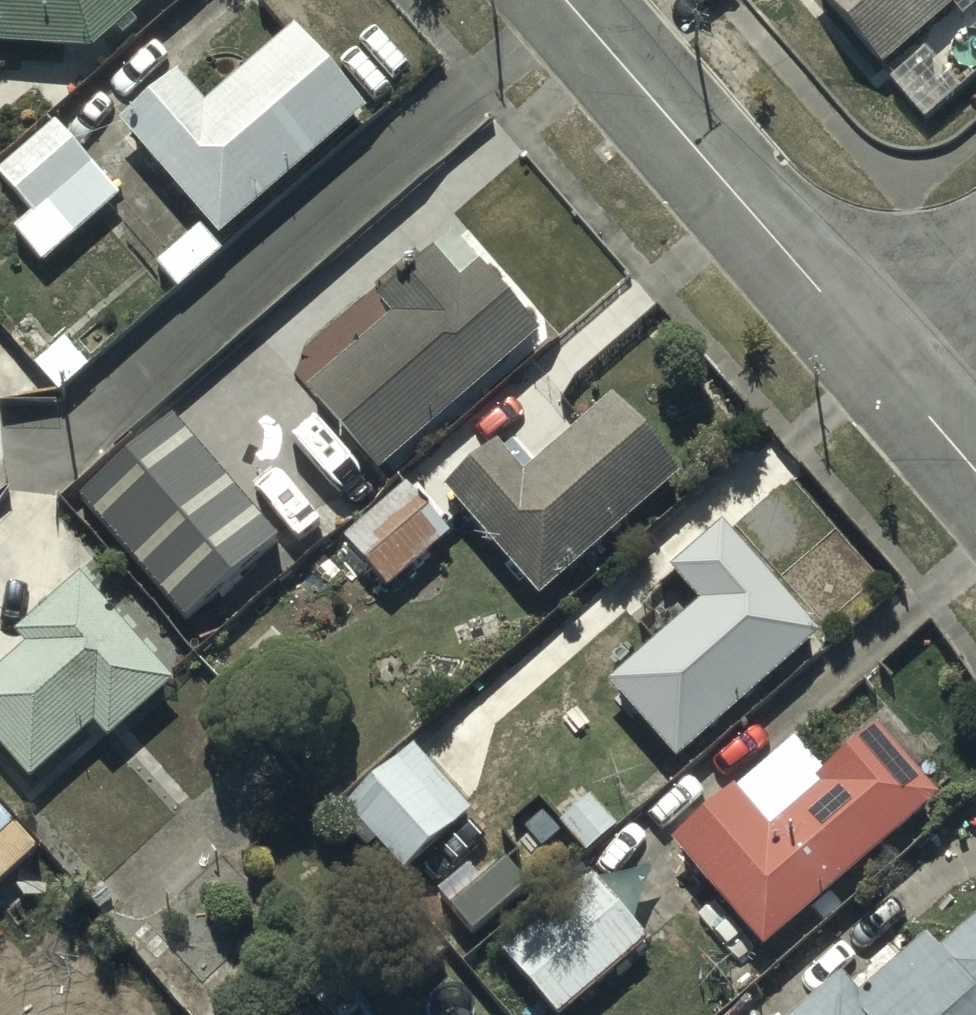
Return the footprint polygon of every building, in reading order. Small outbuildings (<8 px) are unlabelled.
[(92,54),(153,0),(0,0),(0,49),(92,54)] [(881,69),(962,0),(822,0),(881,69)] [(174,75),(117,127),(201,226),(152,268),(174,294),(229,247),(221,239),(365,116),(292,31),(202,108),(174,75)] [(0,169),(0,180),(29,214),(11,229),(42,265),(119,200),(54,123),(0,169)] [(389,320),(304,393),(376,477),(539,338),(451,235),(373,301),(389,320)] [(495,447),(441,492),(537,601),(678,478),(609,399),(521,476),(495,447)] [(168,417),(75,501),(183,625),(277,543),(168,417)] [(403,485),(340,539),(387,591),(448,535),(403,485)] [(696,606),(607,689),(675,764),(818,634),(719,526),(666,573),(696,606)] [(0,671),(0,753),(28,784),(92,728),(105,743),(172,685),(78,577),(12,635),(25,649),(0,671)] [(791,743),(670,845),(761,952),(936,801),(874,729),(820,776),(791,743)] [(401,875),(470,813),(413,748),(332,814),(367,854),(376,846),(401,875)] [(546,808),(523,827),(540,848),(562,830),(583,855),(616,827),(591,797),(559,823),(546,808)] [(500,955),(551,1014),(566,1014),(650,944),(593,877),(500,955)] [(797,1014),(975,1014),(975,920),(937,954),(925,941),(858,1000),(838,978),(797,1014)]
